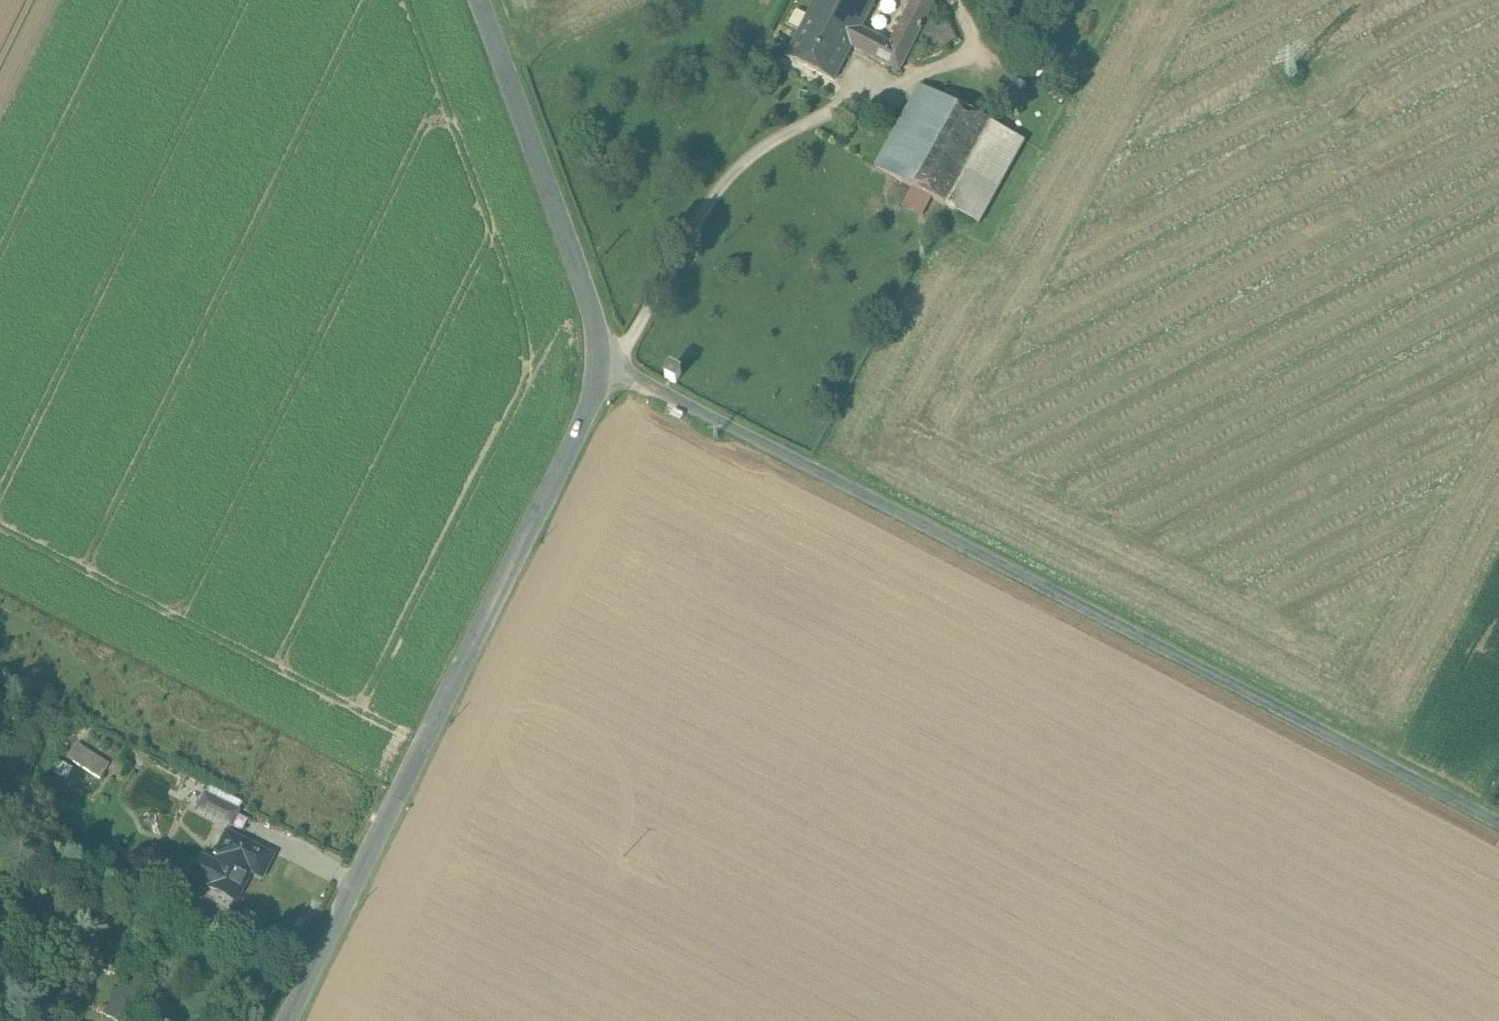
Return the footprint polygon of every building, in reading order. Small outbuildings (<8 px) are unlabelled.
[(809,15),(856,38),(861,27),(875,0),(816,0),(809,15)] [(861,27),(856,38),(851,47),(900,72),(937,0),(912,0),(891,42),(861,27)] [(856,38),(809,15),(788,56),(835,79),(851,47),(856,38)] [(923,83),(876,167),(902,181),(949,97),(923,83)] [(994,122),(949,97),(902,181),(911,186),(931,197),(947,206),(994,122)] [(994,122),(947,206),(978,224),(1025,140),(994,122)] [(921,215),(931,197),(911,186),(901,203),(921,215)] [(666,378),(676,384),(679,378),(682,373),(677,371),(671,368),(669,372),(666,378)] [(110,766),(83,749),(74,763),(101,780),(110,766)] [(237,811),(206,795),(198,812),(229,827),(237,811)] [(271,857),(226,835),(216,855),(219,857),(214,867),(200,859),(191,877),(205,885),(205,886),(217,892),(220,887),(238,896),(250,872),(261,877),(271,857)] [(119,994),(107,1018),(113,1020),(124,1020),(134,1002),(119,994)]
